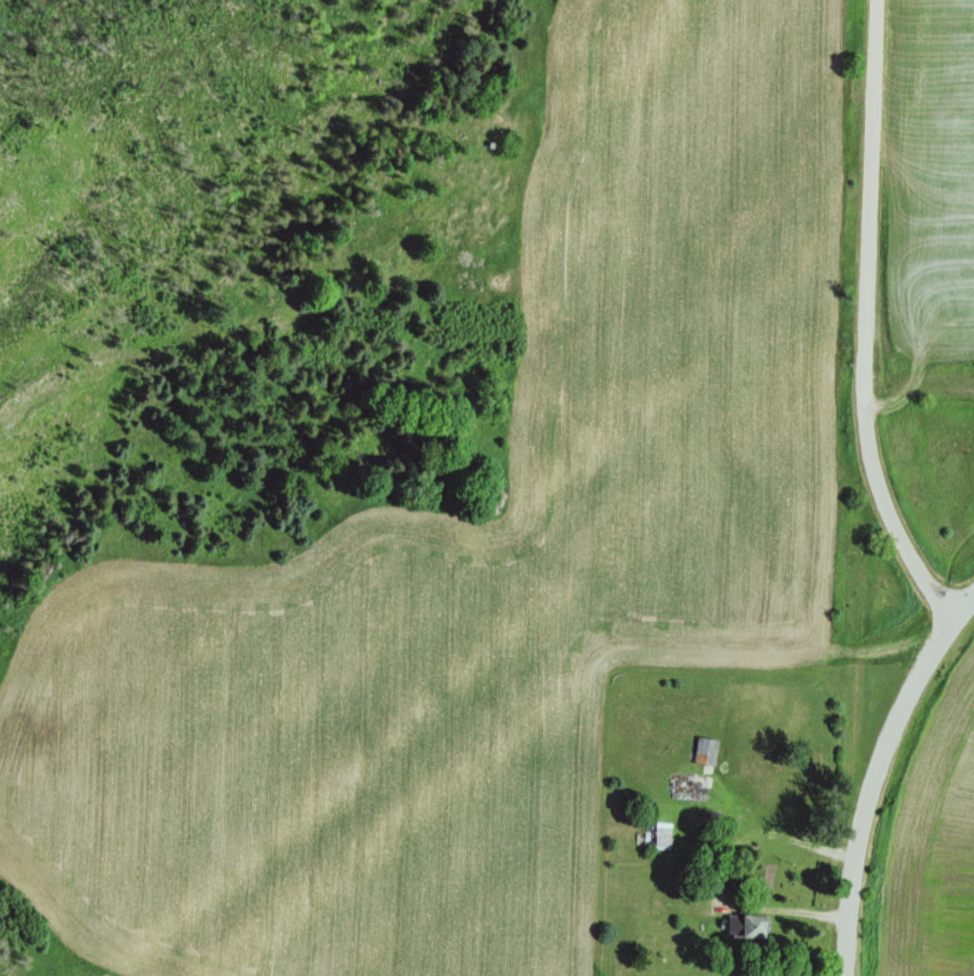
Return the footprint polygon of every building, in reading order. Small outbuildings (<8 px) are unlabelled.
[(719,741),(699,738),(695,764),(715,767),(719,741)] [(706,789),(687,787),(686,799),(705,801),(706,789)] [(671,851),(671,824),(657,824),(657,851),(671,851)] [(742,940),(767,940),(767,918),(742,918),(742,940)]
